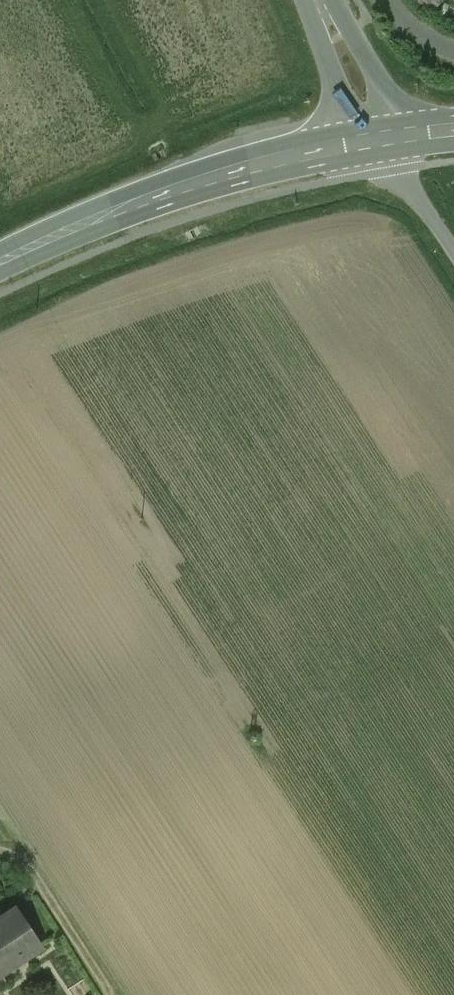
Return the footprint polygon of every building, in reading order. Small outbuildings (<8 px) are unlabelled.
[(0,923),(0,973),(39,947),(15,913),(0,923)]
